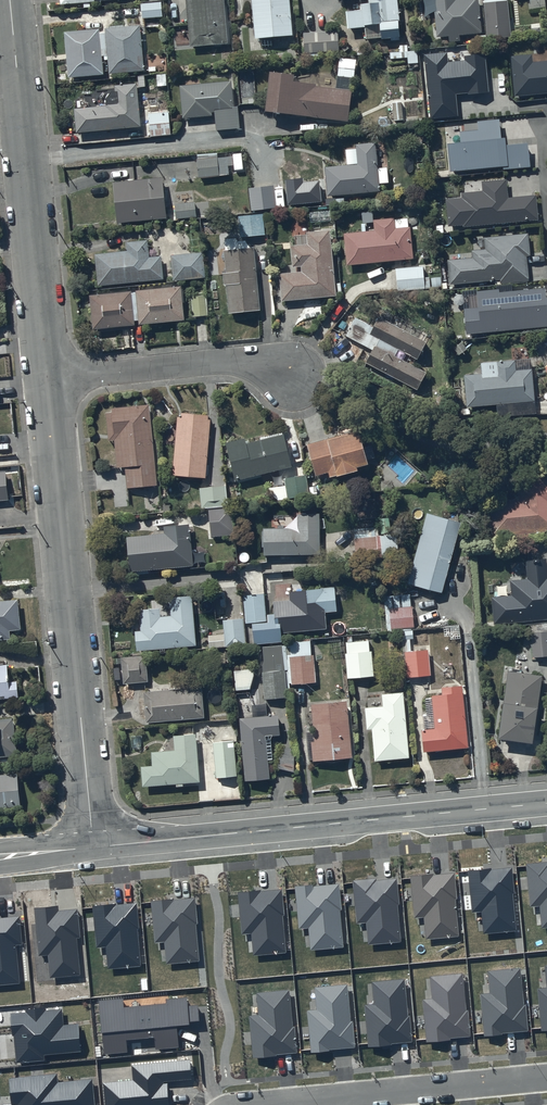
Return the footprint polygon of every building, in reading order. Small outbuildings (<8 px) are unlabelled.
[(59,5),(82,3),(83,9),(90,9),(89,3),(118,1),(118,0),(59,0),(59,5)] [(161,0),(140,2),(142,17),(162,15),(161,0)] [(224,0),(186,0),(190,45),(228,41),(224,0)] [(255,35),(293,32),(290,0),(252,0),(255,35)] [(397,0),(364,0),(362,0),(362,7),(346,8),(347,26),(365,24),(366,37),(381,35),(381,36),(391,35),(391,39),(400,38),(397,0)] [(436,16),(437,35),(449,34),(450,39),(459,38),(459,32),(482,31),(479,0),(433,0),(433,10),(424,11),(424,17),(436,16)] [(484,0),(487,37),(511,35),(507,0),(486,0),(484,0)] [(144,71),(140,26),(104,29),(105,33),(100,33),(100,30),(64,33),(69,78),(99,75),(99,82),(104,81),(102,58),(104,58),(105,61),(108,61),(109,74),(144,71)] [(338,29),(303,31),(304,51),(305,51),(306,55),(317,54),(317,50),(339,49),(338,29)] [(408,43),(399,43),(400,50),(390,51),(391,57),(407,56),(408,62),(418,61),(417,49),(408,49),(408,43)] [(471,47),(424,52),(430,117),(457,114),(455,91),(467,90),(468,93),(488,91),(485,51),(472,53),(471,47)] [(532,62),(531,56),(511,58),(515,97),(546,94),(546,61),(532,62)] [(294,74),(271,71),(265,110),(347,121),(355,61),(340,59),(336,89),(317,87),(317,85),(293,81),(294,74)] [(186,86),(180,86),(183,119),(213,116),(213,113),(215,113),(217,130),(240,128),(238,107),(234,107),(232,82),(200,85),(199,83),(186,84),(186,86)] [(74,109),(76,133),(140,127),(137,84),(115,86),(115,91),(94,93),(94,97),(84,98),(80,102),(76,102),(77,109),(74,109)] [(401,100),(392,101),(394,119),(403,118),(401,100)] [(150,134),(170,133),(169,110),(148,111),(150,134)] [(448,140),(450,169),(503,164),(503,168),(528,165),(528,167),(538,166),(536,144),(528,145),(528,140),(506,142),(505,134),(501,134),(499,117),(478,119),(478,127),(459,128),(460,139),(448,140)] [(326,178),(327,197),(380,193),(379,185),(388,184),(387,170),(378,171),(376,144),(355,146),(357,166),(323,169),(324,178),(326,178)] [(197,157),(199,176),(230,173),(229,164),(233,163),(232,155),(217,156),(217,155),(197,157)] [(176,170),(176,179),(193,178),(192,169),(176,170)] [(113,179),(116,220),(166,216),(163,175),(113,179)] [(463,222),(464,224),(538,217),(536,193),(508,195),(507,177),(482,179),(482,180),(463,182),(464,191),(460,191),(460,196),(446,197),(449,224),(463,222)] [(279,182),(249,186),(252,209),(301,203),(300,192),(281,194),(279,182)] [(175,202),(176,216),(196,215),(195,200),(175,202)] [(262,212),(238,213),(240,235),(264,233),(262,212)] [(279,282),(281,301),(336,296),(330,230),(335,229),(334,222),(331,222),(330,212),(310,213),(311,223),(312,223),(313,232),(306,232),(306,235),(295,236),(295,245),(291,246),(292,267),(301,267),(301,272),(275,274),(276,282),(279,282)] [(376,233),(345,236),(348,266),(414,260),(411,229),(409,229),(408,221),(395,222),(395,220),(375,222),(376,233)] [(528,232),(483,236),(484,247),(472,249),(473,255),(448,258),(450,282),(500,277),(500,279),(495,279),(495,283),(500,283),(500,281),(529,279),(526,254),(530,254),(528,232)] [(260,308),(254,244),(247,245),(246,238),(237,239),(236,236),(224,237),(225,247),(223,247),(226,270),(222,270),(224,283),(226,283),(229,311),(260,308)] [(128,252),(95,255),(98,286),(163,280),(161,256),(159,256),(158,250),(149,251),(148,241),(127,243),(128,252)] [(202,251),(170,253),(171,260),(167,260),(167,268),(165,268),(165,275),(173,274),(173,278),(204,276),(202,251)] [(422,265),(396,268),(397,288),(424,286),(424,281),(426,281),(425,271),(422,271),(422,265)] [(131,291),(89,295),(92,331),(134,326),(134,322),(138,321),(138,325),(184,320),(182,303),(184,303),(183,290),(181,290),(181,286),(135,291),(136,294),(132,294),(131,291)] [(467,335),(546,328),(546,298),(545,289),(499,293),(499,291),(477,293),(479,309),(465,310),(467,335)] [(204,293),(191,294),(193,314),(206,313),(204,293)] [(373,347),(365,360),(418,388),(427,370),(415,364),(432,331),(388,309),(384,316),(378,313),(372,323),(356,314),(346,333),(373,347)] [(482,375),(464,377),(467,409),(535,403),(532,371),(516,372),(515,362),(481,365),(482,375)] [(149,402),(112,406),(112,410),(105,411),(108,439),(114,438),(116,466),(124,466),(126,485),(157,482),(149,402)] [(210,412),(181,410),(180,415),(176,414),(173,472),(206,474),(206,471),(208,471),(209,463),(207,463),(210,412)] [(359,427),(307,442),(316,473),(328,470),(330,474),(358,466),(357,463),(368,459),(368,457),(375,455),(371,443),(364,445),(359,427)] [(245,435),(225,440),(235,479),(292,464),(283,429),(260,436),(261,436),(246,440),(245,435)] [(9,498),(6,469),(0,470),(0,499),(9,498)] [(286,483),(270,486),(272,499),(317,493),(316,484),(307,486),(306,474),(285,477),(286,483)] [(491,535),(546,529),(546,474),(518,477),(520,497),(509,498),(510,501),(488,503),(491,535)] [(226,484),(200,485),(200,507),(208,506),(210,535),(235,534),(233,506),(227,506),(226,484)] [(263,526),(264,553),(320,552),(320,511),(297,511),(298,525),(263,526)] [(427,514),(407,585),(441,594),(461,524),(427,514)] [(154,534),(128,535),(130,569),(135,569),(136,572),(148,571),(148,567),(187,565),(187,568),(195,567),(195,566),(206,566),(205,553),(192,554),(191,533),(194,532),(193,526),(188,526),(188,521),(164,523),(165,532),(154,532),(154,534)] [(381,533),(381,557),(398,557),(397,532),(381,533)] [(355,534),(356,557),(379,556),(379,534),(355,534)] [(492,598),(494,625),(514,624),(514,627),(546,624),(546,559),(526,560),(527,579),(511,581),(512,597),(492,598)] [(281,639),(281,631),(326,627),(325,610),(336,609),(334,584),(289,588),(290,597),(273,599),(274,611),(266,612),(264,591),(243,593),(245,621),(252,621),(254,641),(281,639)] [(160,605),(139,607),(141,629),(135,629),(137,648),(197,644),(193,591),(169,593),(170,613),(160,614),(160,605)] [(413,626),(409,592),(383,595),(387,630),(412,628),(411,626),(413,626)] [(10,637),(9,628),(21,627),(18,597),(0,599),(0,638),(10,637)] [(224,632),(208,634),(209,641),(202,642),(202,647),(245,643),(242,616),(223,618),(224,632)] [(546,657),(546,626),(532,627),(534,658),(546,657)] [(261,670),(264,696),(287,695),(287,687),(290,687),(290,682),(316,680),(314,653),(311,653),(310,637),(314,637),(313,633),(285,635),(286,643),(262,644),(263,670),(261,670)] [(414,633),(403,634),(403,642),(405,642),(407,679),(430,678),(429,651),(415,652),(414,633)] [(347,651),(345,651),(347,676),(372,675),(371,649),(369,649),(368,639),(352,640),(352,635),(347,635),(347,640),(346,640),(347,651)] [(145,653),(120,655),(123,682),(147,680),(145,653)] [(7,662),(0,662),(0,698),(18,696),(16,679),(8,679),(7,662)] [(255,670),(234,672),(235,691),(250,690),(255,670)] [(543,679),(509,674),(499,740),(533,745),(543,679)] [(202,684),(143,688),(145,720),(204,716),(202,684)] [(422,733),(424,753),(469,749),(462,688),(443,690),(444,697),(432,698),(432,700),(424,701),(426,717),(423,717),(425,733),(422,733)] [(409,759),(404,693),(382,695),(383,707),(365,708),(367,730),(372,730),(374,754),(379,754),(380,761),(409,759)] [(352,759),(346,702),(311,706),(312,715),(310,716),(311,725),(313,725),(314,736),(307,737),(309,761),(313,761),(313,763),(352,759)] [(253,717),(239,719),(246,781),(269,779),(267,761),(273,760),(270,740),(273,736),(280,735),(278,715),(267,716),(266,704),(252,706),(253,717)] [(16,753),(13,717),(0,718),(0,755),(16,753)] [(174,752),(151,753),(151,767),(141,768),(142,787),(176,785),(176,788),(183,788),(183,784),(199,784),(197,736),(173,737),(174,752)] [(234,741),(212,743),(215,777),(237,775),(234,741)] [(282,743),(276,765),(292,769),(299,748),(282,743)] [(20,804),(17,771),(2,772),(0,772),(0,806),(20,804)] [(526,865),(530,906),(540,905),(542,928),(546,928),(546,863),(526,865)] [(511,867),(468,871),(472,912),(482,911),(484,934),(517,931),(511,867)] [(454,873),(410,877),(415,918),(425,917),(427,940),(460,936),(454,873)] [(396,878),(353,882),(357,923),(367,921),(369,944),(402,941),(396,878)] [(339,883),(295,887),(300,928),(310,927),(312,950),(345,947),(339,883)] [(281,889),(237,893),(242,934),(252,933),(254,956),(287,952),(281,889)] [(194,897),(150,902),(155,943),(164,942),(167,964),(199,961),(195,924),(197,924),(194,897)] [(135,903),(92,907),(97,948),(105,947),(108,970),(141,966),(135,903)] [(58,906),(34,908),(38,956),(47,955),(49,978),(80,975),(76,939),(80,938),(77,909),(58,911),(58,906)] [(20,983),(16,945),(23,945),(19,917),(0,919),(0,985),(20,983)] [(490,994),(481,995),(485,1036),(528,1031),(522,969),(488,972),(490,994)] [(432,999),(422,1000),(427,1041),(470,1036),(463,974),(430,977),(432,999)] [(374,1004),(365,1005),(369,1047),(412,1042),(406,979),(372,982),(374,1004)] [(317,1010),(307,1011),(312,1052),(355,1047),(348,985),(315,988),(317,1010)] [(538,989),(542,1030),(546,1029),(546,988),(538,989)] [(258,1015),(249,1016),(253,1058),(296,1053),(290,990),(256,994),(258,1015)] [(123,999),(99,1001),(104,1054),(128,1052),(126,1040),(154,1037),(156,1049),(179,1047),(177,1026),(200,1024),(197,1005),(187,1006),(186,997),(165,999),(166,1003),(123,1007),(123,999)] [(61,1009),(11,1014),(16,1063),(45,1060),(44,1055),(81,1051),(78,1024),(63,1025),(61,1009)] [(102,1083),(105,1104),(169,1104),(167,1082),(192,1079),(190,1060),(131,1066),(132,1080),(102,1083)] [(9,1079),(11,1104),(94,1104),(92,1079),(58,1082),(57,1074),(9,1079)]
